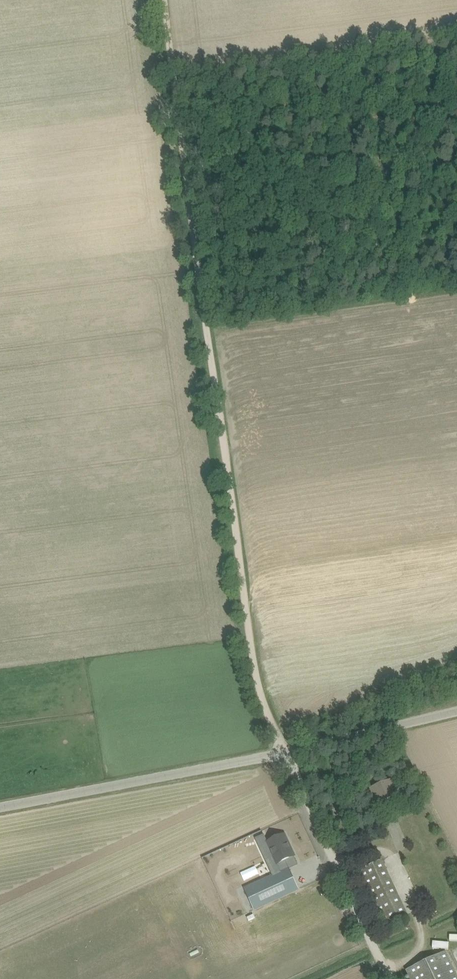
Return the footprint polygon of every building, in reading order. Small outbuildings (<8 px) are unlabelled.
[(396,778),(370,789),(377,806),(403,794),(396,778)] [(285,834),(267,843),(277,865),(278,865),(280,871),(243,888),(254,911),(263,906),(299,890),(289,868),(288,868),(285,861),(295,856),(291,848),(290,849),(283,836),(285,835),(285,834)] [(390,878),(382,860),(360,870),(369,888),(390,878)] [(446,952),(407,970),(411,978),(456,978),(456,975),(446,952)]
